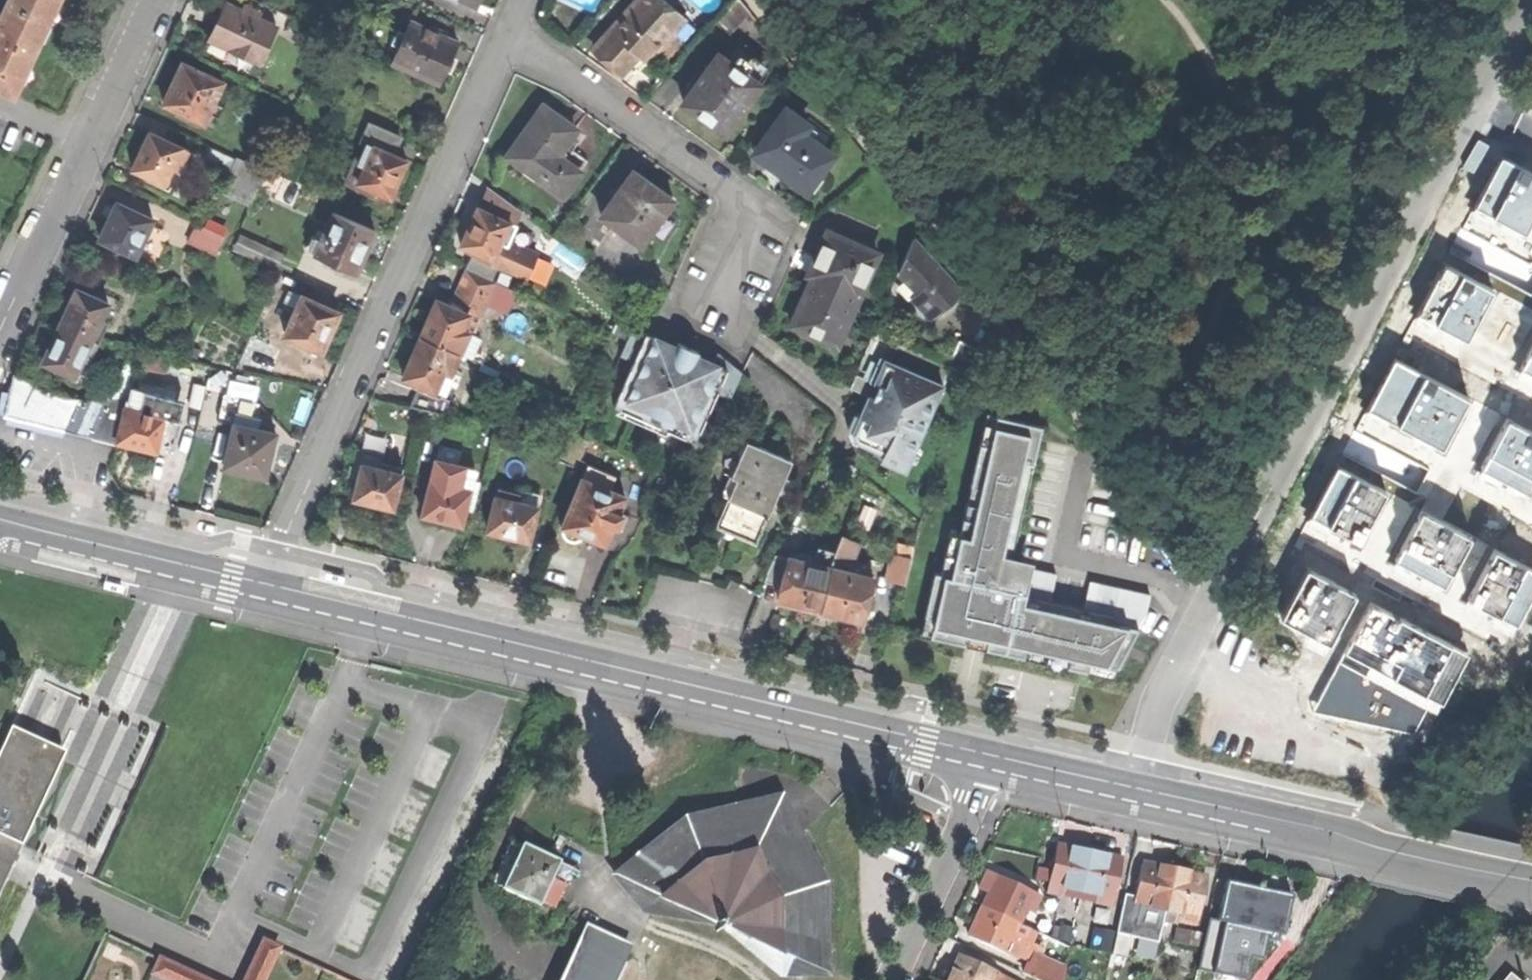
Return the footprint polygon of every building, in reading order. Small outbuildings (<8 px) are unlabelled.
[(14,90),(32,52),(49,18),(11,0),(2,18),(0,17),(0,83),(14,90)] [(49,18),(57,0),(11,0),(49,18)] [(684,21),(661,0),(637,0),(595,47),(607,59),(622,72),(639,53),(648,61),(658,49),(670,60),(684,44),(673,34),(684,21)] [(258,64),(275,27),(224,4),(217,20),(205,47),(225,56),(228,50),(258,64)] [(712,26),(725,38),(745,16),(731,4),(712,26)] [(393,64),(440,84),(448,64),(457,44),(410,24),(393,64)] [(702,118),(724,134),(759,85),(717,55),(682,104),(702,118)] [(163,105),(204,124),(223,83),(182,64),(173,85),(163,105)] [(579,173),(586,162),(563,146),(574,130),(557,118),(542,108),(507,156),(562,196),(579,173)] [(828,138),(808,123),(806,125),(784,111),(754,154),(806,191),(831,155),(821,148),(828,138)] [(370,194),(372,190),(390,197),(397,180),(406,160),(393,154),(400,137),(370,125),(363,142),(367,144),(358,165),(354,163),(345,184),(370,194)] [(573,152),(588,163),(596,152),(585,144),(593,132),(589,129),(573,152)] [(169,194),(188,153),(149,135),(141,152),(133,170),(153,180),(150,186),(169,194)] [(1500,157),(1475,207),(1528,234),(1531,227),(1531,173),(1500,157)] [(266,174),(261,184),(275,191),(281,177),(267,170),(266,174)] [(631,172),(600,216),(640,245),(672,200),(650,185),(631,172)] [(100,241),(137,257),(153,221),(117,205),(109,222),(100,241)] [(538,254),(527,250),(509,242),(513,233),(516,226),(477,209),(471,224),(462,246),(471,249),(468,256),(527,281),(538,254)] [(334,214),(322,241),(312,237),(307,249),(317,254),(316,256),(357,273),(358,271),(360,272),(364,262),(368,254),(365,253),(375,231),(334,214)] [(216,254),(223,237),(195,225),(188,241),(216,254)] [(519,236),(513,233),(509,242),(527,250),(532,236),(521,231),(519,236)] [(791,327),(834,345),(843,325),(847,327),(878,255),(826,232),(807,276),(812,278),(807,291),(791,327)] [(240,238),(234,252),(278,271),(284,257),(240,238)] [(557,238),(545,255),(576,277),(588,261),(557,238)] [(898,273),(937,315),(961,293),(938,268),(913,240),(898,273)] [(1492,288),(1444,263),(1418,313),(1465,338),(1492,288)] [(428,319),(421,337),(460,355),(469,334),(473,335),(494,284),(466,272),(451,308),(436,301),(428,319)] [(60,327),(98,345),(107,324),(101,321),(108,306),(76,291),(68,310),(60,327)] [(285,336),(321,353),(330,333),(338,314),(302,298),(285,336)] [(88,367),(98,345),(60,327),(53,344),(43,364),(75,378),(82,364),(88,367)] [(613,406),(694,443),(717,395),(730,401),(742,374),(718,355),(714,365),(706,362),(699,358),(701,354),(678,343),(676,349),(649,336),(633,329),(620,355),(634,362),(613,406)] [(880,461),(906,471),(949,367),(872,334),(849,389),(867,396),(863,406),(859,415),(866,418),(856,442),(883,453),(880,461)] [(411,382),(408,389),(417,392),(411,408),(426,412),(443,416),(446,417),(450,401),(443,399),(453,375),(451,374),(460,355),(421,337),(413,355),(403,379),(411,382)] [(1521,367),(1531,373),(1531,345),(1521,367)] [(1468,396),(1394,358),(1368,409),(1442,447),(1468,396)] [(40,406),(47,393),(15,377),(7,417),(21,420),(38,424),(46,408),(40,406)] [(52,428),(67,431),(79,401),(64,401),(47,393),(40,406),(46,408),(38,424),(52,428)] [(225,469),(266,478),(271,456),(276,435),(257,430),(259,421),(250,419),(254,404),(225,397),(219,421),(234,425),(225,469)] [(118,443),(128,402),(79,401),(67,431),(89,436),(118,443)] [(138,448),(157,452),(164,419),(148,415),(150,407),(128,402),(118,443),(138,448)] [(944,568),(929,634),(1034,658),(1118,676),(1153,615),(1158,593),(1098,580),(1092,606),(1058,599),(1064,573),(1044,569),(1046,560),(1022,555),(1050,425),(995,413),(970,526),(959,524),(949,569),(944,568)] [(1506,417),(1481,467),(1530,492),(1531,488),(1531,430),(1506,417)] [(715,528),(734,536),(743,540),(756,545),(790,460),(751,444),(745,459),(739,456),(730,477),(729,476),(721,496),(727,499),(719,518),(715,528)] [(378,459),(357,454),(352,478),(359,479),(355,500),(372,504),(393,509),(402,469),(381,464),(377,463),(378,459)] [(617,528),(622,516),(617,514),(623,498),(610,493),(616,478),(587,466),(581,481),(563,527),(562,533),(564,538),(568,541),(573,542),(579,541),(583,536),(593,539),(605,544),(612,526),(617,528)] [(1391,494),(1336,466),(1306,523),(1362,551),(1391,494)] [(471,509),(476,485),(455,480),(432,475),(422,517),(440,521),(461,526),(465,508),(471,509)] [(507,537),(528,542),(536,508),(539,495),(520,491),(519,495),(497,490),(487,532),(507,537)] [(1476,540),(1420,511),(1393,561),(1450,590),(1476,540)] [(814,564),(831,569),(835,553),(818,549),(814,564)] [(1494,550),(1468,599),(1516,624),(1531,593),(1531,569),(1494,550)] [(359,560),(359,564),(380,567),(381,559),(365,556),(360,555),(359,560)] [(831,569),(814,564),(788,558),(788,560),(772,556),(765,584),(781,588),(778,602),(796,607),(820,613),(831,569)] [(906,580),(910,560),(895,556),(889,581),(905,585),(906,580)] [(831,569),(820,613),(840,618),(861,623),(872,579),(831,569)] [(1353,593),(1305,569),(1281,618),(1307,631),(1302,640),(1324,650),(1353,593)] [(131,589),(132,585),(110,582),(109,591),(125,593),(131,593),(131,589)] [(1467,651),(1369,599),(1313,710),(1414,732),(1424,707),(1436,712),(1467,651)] [(67,751),(15,726),(0,760),(0,840),(23,851),(67,751)] [(686,819),(617,873),(644,911),(724,926),(782,974),(825,974),(825,942),(825,885),(780,796),(686,819)] [(19,861),(23,851),(0,840),(0,902),(19,861)] [(542,901),(555,906),(565,884),(553,879),(561,861),(549,856),(515,841),(495,884),(541,904),(542,901)] [(1090,852),(1082,850),(1057,845),(1047,891),(1061,894),(1063,887),(1082,891),(1090,852)] [(1113,897),(1113,898),(1121,858),(1090,852),(1082,891),(1096,894),(1095,901),(1111,905),(1113,897)] [(1152,906),(1166,909),(1175,870),(1165,868),(1141,863),(1133,901),(1133,902),(1132,909),(1138,910),(1137,911),(1150,913),(1152,906)] [(1175,870),(1166,909),(1179,911),(1177,919),(1196,923),(1206,877),(1175,870)] [(1040,896),(1032,893),(996,876),(994,880),(988,878),(985,885),(990,888),(982,906),(1018,922),(1025,908),(1033,911),(1040,896)] [(1223,928),(1224,921),(1250,927),(1258,888),(1226,881),(1217,920),(1218,920),(1217,927),(1223,928)] [(1276,940),(1278,933),(1282,934),(1290,895),(1266,890),(1258,888),(1250,927),(1265,930),(1264,937),(1276,940)] [(1028,961),(1036,945),(1013,934),(1018,922),(982,906),(978,913),(968,935),(1011,955),(1011,953),(1028,961)] [(1031,916),(1033,911),(1025,908),(1018,922),(1044,934),(1048,924),(1031,916)] [(1132,931),(1158,937),(1160,929),(1134,923),(1132,931)] [(1058,938),(1070,940),(1073,928),(1061,925),(1058,938)] [(563,979),(612,979),(628,945),(587,926),(563,979)] [(1202,946),(1204,934),(1176,928),(1174,939),(1202,946)] [(1091,949),(1109,952),(1113,934),(1094,930),(1091,949)] [(278,948),(262,940),(243,979),(263,979),(278,948)] [(1245,941),(1238,957),(1247,961),(1254,944),(1245,941)] [(999,978),(1001,974),(959,954),(947,979),(1004,979),(999,978)] [(158,957),(151,973),(165,979),(207,979),(158,957)] [(1034,977),(1039,979),(1063,979),(1064,972),(1041,961),(1034,977)]
